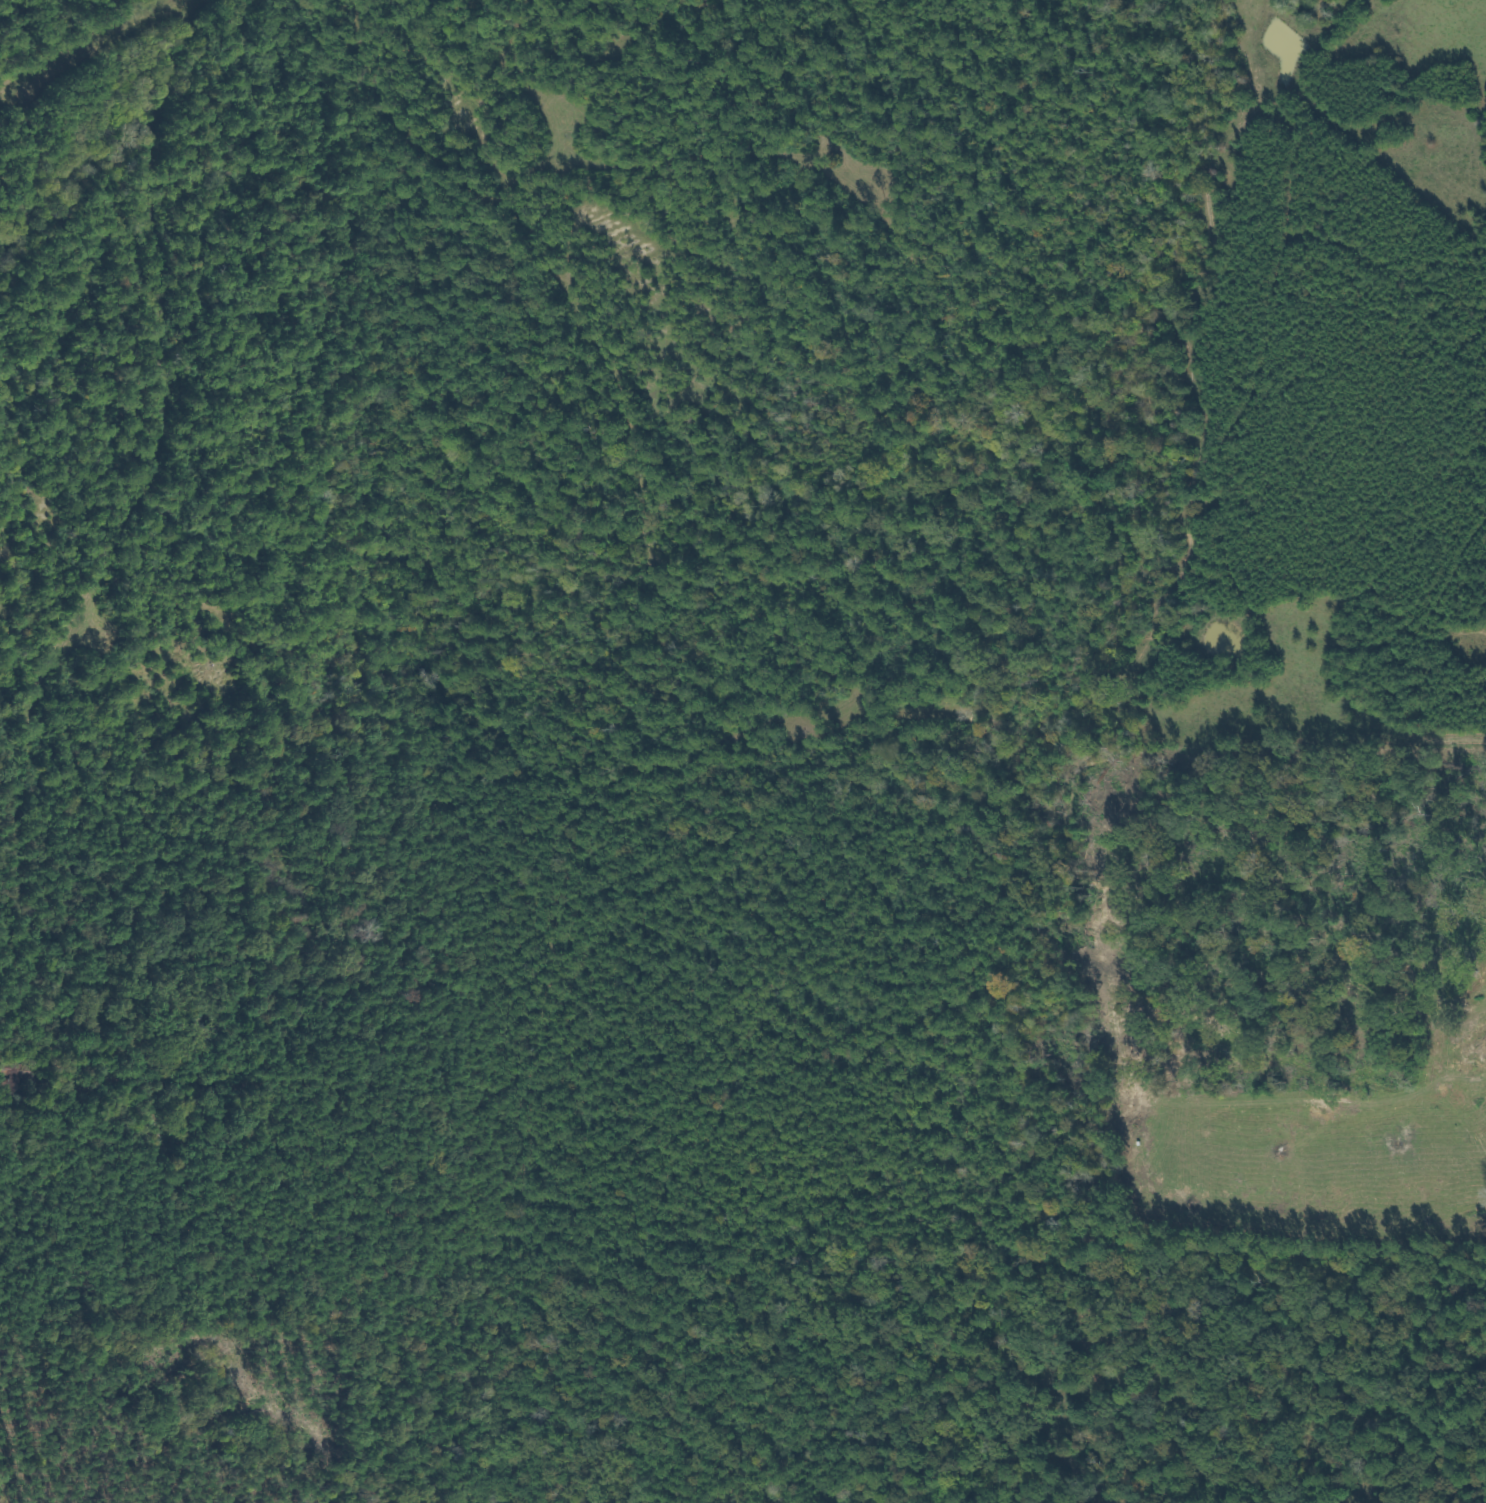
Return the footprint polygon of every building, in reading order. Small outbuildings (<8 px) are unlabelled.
[(23,1093),(23,1078),(32,1078),(32,1065),(10,1065),(10,1093),(23,1093)]
